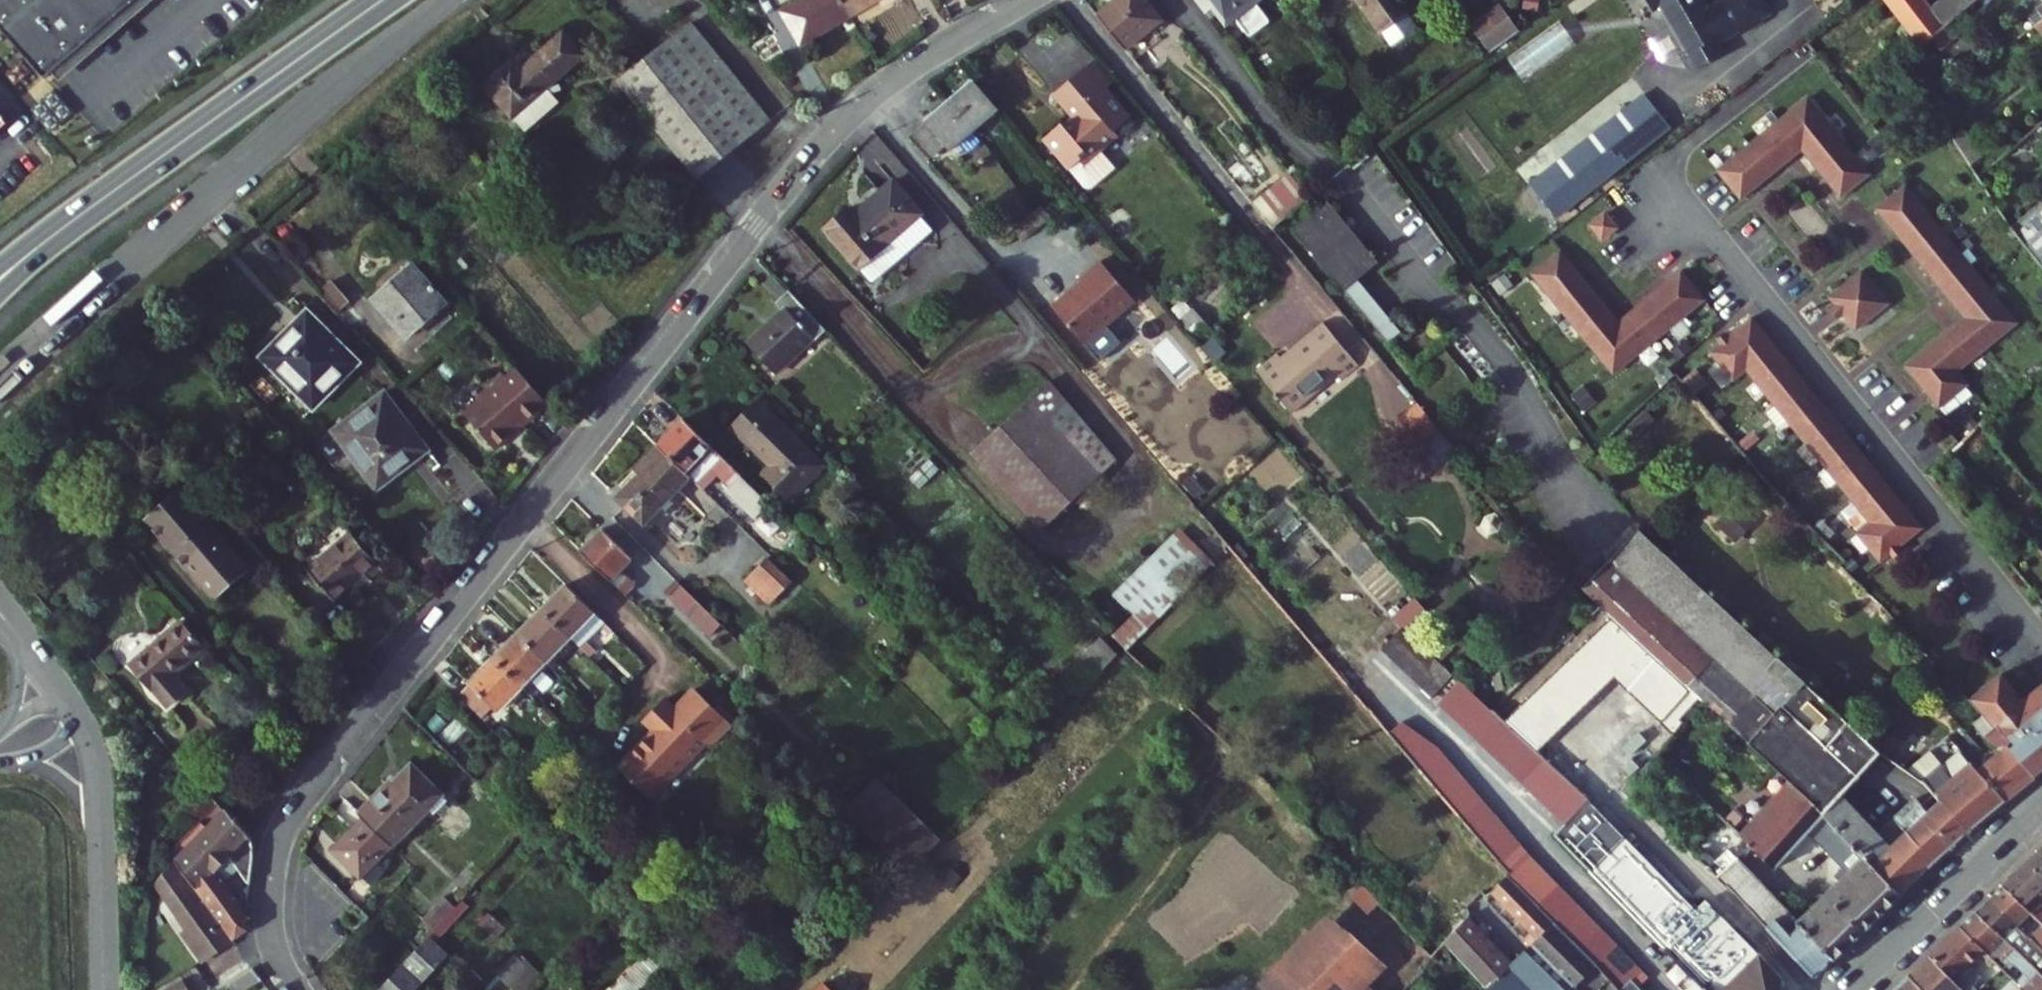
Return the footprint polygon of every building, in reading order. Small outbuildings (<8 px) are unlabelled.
[(58,74),(144,0),(0,0),(0,7),(58,74)] [(840,0),(798,0),(799,1),(781,11),(799,44),(849,16),(840,0)] [(849,16),(876,0),(840,0),(849,16)] [(1158,0),(1117,0),(1108,7),(1136,43),(1171,16),(1158,0)] [(1215,10),(1225,3),(1237,19),(1243,15),(1258,34),(1277,19),(1264,0),(1208,0),(1215,10)] [(1410,0),(1374,0),(1392,23),(1414,6),(1410,0)] [(1654,8),(1665,11),(1664,12),(1678,33),(1680,32),(1694,55),(1691,61),(1699,73),(1705,75),(1729,61),(1731,54),(1727,47),(1778,16),(1768,0),(1737,0),(1718,11),(1712,10),(1707,1),(1709,0),(1655,0),(1654,8)] [(1939,5),(1935,0),(1895,0),(1930,45),(1953,24),(1939,5)] [(1939,5),(1953,24),(1980,0),(1944,0),(1939,5)] [(1531,29),(1511,2),(1480,24),(1500,53),(1531,29)] [(525,58),(517,50),(493,74),(517,100),(520,98),(535,115),(566,87),(553,73),(587,41),(567,20),(525,58)] [(703,23),(638,81),(718,169),(784,111),(703,23)] [(1097,62),(1089,69),(1107,91),(1115,84),(1097,62)] [(1115,84),(1107,91),(1089,69),(1071,83),(1091,108),(1076,121),(1074,117),(1055,132),(1096,182),(1102,184),(1128,164),(1112,144),(1140,121),(1137,117),(1140,115),(1115,84)] [(957,102),(981,129),(1005,108),(982,80),(957,102)] [(1652,86),(1537,178),(1566,215),(1682,122),(1652,86)] [(1817,92),(1803,104),(1807,108),(1818,99),(1831,115),(1834,113),(1817,92)] [(1807,108),(1803,104),(1727,167),(1751,196),(1812,146),(1851,193),(1880,169),(1834,113),(1831,115),(1818,99),(1807,108)] [(981,129),(957,102),(935,121),(955,145),(959,149),(981,129)] [(925,130),(945,153),(955,145),(935,121),(925,130)] [(1308,184),(1297,169),(1259,199),(1270,213),(1308,184)] [(1916,179),(1887,203),(1976,311),(1917,360),(1952,402),(1981,378),(1971,365),(2016,327),(2012,323),(2023,314),(2010,297),(2012,295),(1916,179)] [(862,215),(857,208),(833,229),(866,267),(881,254),(891,266),(936,226),(926,215),(928,213),(902,181),(862,215)] [(1278,223),(1316,194),(1308,184),(1270,213),(1278,223)] [(1340,200),(1306,227),(1354,288),(1368,276),(1388,261),(1340,200)] [(2019,228),(2041,256),(2041,208),(2019,228)] [(1616,211),(1602,223),(1614,237),(1628,225),(1616,211)] [(458,288),(417,248),(381,284),(421,323),(458,288)] [(1631,319),(1572,248),(1543,272),(1614,359),(1619,355),(1628,366),(1644,352),(1647,355),(1696,314),(1694,311),(1711,297),(1701,286),(1706,283),(1693,267),(1631,319)] [(881,254),(866,267),(876,279),(891,266),(881,254)] [(1089,287),(1060,311),(1090,346),(1141,302),(1108,264),(1085,283),(1089,287)] [(1901,298),(1873,265),(1840,292),(1846,300),(1855,310),(1868,325),(1901,298)] [(1368,276),(1354,288),(1396,341),(1410,330),(1368,276)] [(359,298),(341,278),(329,290),(347,309),(359,298)] [(1717,296),(1706,283),(1701,286),(1711,297),(1694,311),(1696,314),(1717,296)] [(785,303),(791,309),(757,345),(784,374),(831,327),(798,290),(785,303)] [(2030,316),(2012,295),(2010,297),(2023,314),(2012,323),(2016,327),(2030,316)] [(364,346),(312,296),(266,342),(318,393),(364,346)] [(1855,310),(1846,300),(1841,304),(1850,315),(1855,310)] [(1731,340),(1722,348),(1746,377),(1759,367),(1884,517),(1871,528),(1895,557),(1905,549),(1914,541),(1937,522),(1764,313),(1741,332),(1731,340)] [(1289,359),(1283,351),(1263,365),(1294,408),(1340,375),(1345,381),(1364,367),(1332,327),(1289,359)] [(1731,340),(1741,332),(1737,329),(1728,336),(1731,340)] [(550,380),(516,344),(465,391),(497,425),(515,408),(512,404),(518,398),(524,404),(550,380)] [(1619,355),(1614,359),(1626,372),(1647,355),(1644,352),(1628,366),(1619,355)] [(437,426),(388,370),(346,406),(393,464),(437,426)] [(1017,417),(1085,494),(1106,475),(1037,399),(1017,417)] [(832,468),(767,400),(743,424),(758,440),(764,432),(789,458),(782,465),(771,475),(797,502),(832,468)] [(1085,494),(1017,417),(977,451),(1047,528),(1085,494)] [(752,478),(693,419),(666,446),(695,475),(710,462),(739,490),(752,478)] [(789,458),(764,432),(758,440),(782,465),(789,458)] [(1249,469),(1271,498),(1304,473),(1283,444),(1249,469)] [(642,469),(648,475),(626,499),(651,525),(697,477),(695,475),(666,446),(642,469)] [(263,570),(199,494),(169,521),(234,597),(263,570)] [(386,547),(356,512),(311,551),(331,575),(347,561),(357,572),(386,547)] [(1178,528),(1111,595),(1132,615),(1111,635),(1126,650),(1213,562),(1178,528)] [(641,561),(612,531),(588,554),(633,599),(644,588),(630,573),(641,561)] [(1664,552),(1666,553),(1669,550),(1649,532),(1645,536),(1664,552)] [(1669,550),(1666,553),(1664,552),(1645,536),(1594,591),(1610,605),(1716,703),(1798,779),(1858,836),(1868,846),(1886,830),(1851,791),(1888,752),(1811,679),(1669,550)] [(1374,568),(1387,557),(1372,540),(1359,551),(1374,568)] [(1914,541),(1905,549),(1908,553),(1917,545),(1914,541)] [(799,588),(777,564),(755,584),(778,609),(799,588)] [(612,624),(573,586),(549,610),(577,638),(589,650),(612,624)] [(724,625),(687,587),(675,598),(711,637),(724,625)] [(1412,626),(1433,605),(1422,593),(1400,615),(1412,626)] [(204,625),(181,600),(140,639),(176,678),(190,664),(178,650),(204,625)] [(1716,703),(1610,605),(1588,627),(1694,725),(1716,703)] [(524,636),(552,663),(577,638),(549,610),(524,636)] [(1598,802),(1412,626),(1392,648),(1496,746),(1498,743),(1577,822),(1598,802)] [(552,663),(524,636),(499,662),(526,688),(552,663)] [(1078,661),(1096,677),(1118,654),(1100,637),(1078,661)] [(526,688),(499,662),(475,687),(497,710),(501,713),(526,688)] [(2031,695),(2009,669),(1979,694),(1990,707),(2006,726),(2009,723),(2023,740),(2021,742),(2041,769),(2041,686),(2031,695)] [(497,710),(475,687),(463,698),(486,721),(497,710)] [(646,716),(657,728),(620,764),(651,796),(710,740),(714,745),(735,724),(704,693),(683,713),(667,697),(646,716)] [(1616,760),(1630,773),(1676,723),(1662,710),(1654,719),(1639,706),(1609,740),(1623,753),(1616,760)] [(1984,721),(2005,746),(1985,764),(2013,795),(2041,772),(2041,769),(2021,742),(2023,740),(2009,723),(2006,726),(1990,707),(1984,721)] [(1972,747),(1948,766),(1960,780),(1983,761),(1979,757),(1972,747)] [(1976,826),(2013,795),(1985,764),(1983,761),(1960,780),(1948,766),(1938,752),(1914,771),(1951,797),(1976,826)] [(1539,857),(1457,763),(1437,780),(1519,876),(1539,857)] [(396,785),(368,813),(374,820),(400,847),(434,813),(443,821),(456,806),(422,769),(400,790),(396,785)] [(1868,846),(1858,836),(1798,779),(1745,828),(1780,864),(1816,829),(1855,868),(1811,911),(1762,861),(1755,868),(1845,955),(1910,891),(1868,846)] [(946,846),(882,782),(850,814),(915,879),(946,846)] [(1886,830),(1868,846),(1910,891),(1976,826),(1951,797),(1935,810),(1923,798),(1904,815),(1916,828),(1898,843),(1886,830)] [(1602,869),(1635,837),(1627,830),(1622,836),(1615,830),(1616,829),(1616,819),(1598,802),(1577,822),(1564,834),(1600,871),(1602,869)] [(226,815),(174,864),(235,947),(247,934),(247,917),(220,883),(233,871),(249,891),(252,852),(247,839),(226,815)] [(1904,815),(1886,830),(1898,843),(1916,828),(1904,815)] [(400,847),(374,820),(342,852),(367,879),(370,876),(384,863),(400,847)] [(1635,837),(1602,869),(1720,989),(1792,989),(1792,983),(1793,972),(1717,897),(1708,906),(1635,837)] [(1725,865),(1753,888),(1825,970),(1827,972),(1845,955),(1755,868),(1762,861),(1745,845),(1725,865)] [(2041,907),(2041,909),(2041,858),(2038,854),(2013,880),(2041,907)] [(1622,988),(1645,967),(1539,857),(1519,876),(1516,879),(1603,967),(1622,988)] [(389,869),(384,863),(370,876),(376,883),(389,869)] [(174,864),(156,881),(155,885),(189,932),(180,940),(202,970),(228,954),(235,947),(174,864)] [(1603,967),(1516,879),(1500,896),(1542,941),(1520,964),(1477,919),(1454,943),(1494,988),(1496,989),(1577,989),(1603,967)] [(1999,893),(2027,922),(2041,907),(2013,880),(1999,893)] [(1986,906),(2014,933),(2021,940),(2026,945),(2041,961),(2041,936),(2027,922),(1999,893),(1986,906)] [(1424,974),(1438,959),(1376,894),(1362,908),(1424,974)] [(446,898),(425,920),(437,931),(458,909),(446,898)] [(2014,933),(1986,906),(1971,922),(1994,945),(1998,949),(2014,933)] [(2041,907),(2027,922),(2041,936),(2041,909),(2041,907)] [(1387,973),(1330,913),(1259,984),(1266,989),(1370,989),(1387,973)] [(1994,945),(1971,922),(1940,953),(1977,989),(1990,989),(1980,981),(1981,980),(1970,968),(1988,950),(2000,961),(2005,956),(1998,949),(1994,945)] [(407,963),(383,989),(421,989),(455,954),(434,935),(407,963)] [(2013,957),(2026,945),(2021,940),(2009,952),(2013,957)] [(2040,989),(2041,989),(2041,961),(2026,945),(2013,957),(2020,964),(2024,962),(2038,976),(2032,982),(2039,989),(2040,989)] [(1940,953),(1922,971),(1941,989),(1977,989),(1940,953)] [(517,957),(501,973),(517,989),(533,989),(541,982),(517,957)] [(670,974),(654,958),(624,989),(655,989),(670,974)] [(196,969),(158,986),(159,989),(202,989),(203,989),(196,969)] [(273,982),(264,969),(238,982),(241,989),(256,989),(273,982)] [(1922,971),(1903,989),(1941,989),(1922,971)] [(1702,978),(1691,989),(1714,989),(1702,978)] [(1639,979),(1628,989),(1654,989),(1639,979)]
